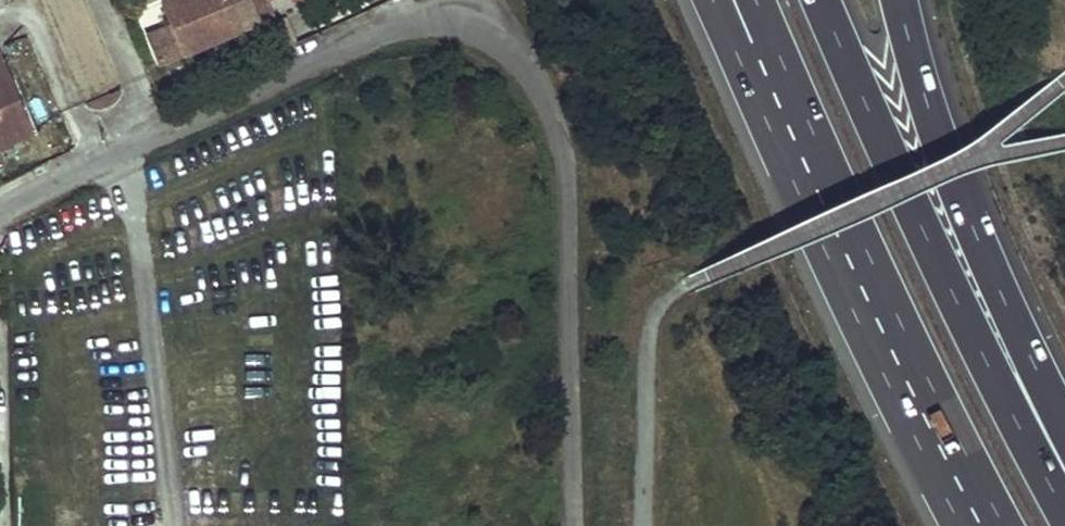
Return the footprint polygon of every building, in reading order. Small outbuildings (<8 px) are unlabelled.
[(173,23),(147,34),(158,60),(257,20),(248,0),(164,0),(173,23)] [(257,20),(270,14),(265,0),(248,0),(257,20)] [(32,131),(0,55),(0,144),(32,131)]
